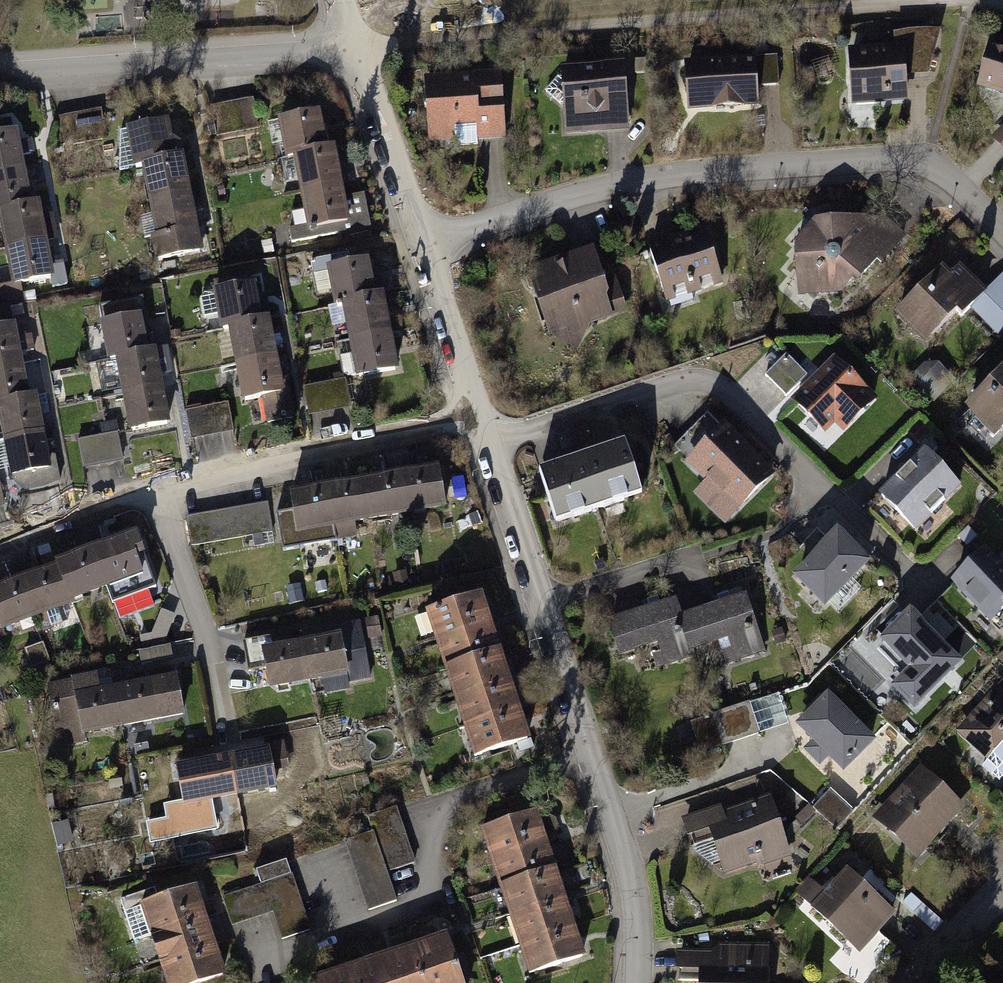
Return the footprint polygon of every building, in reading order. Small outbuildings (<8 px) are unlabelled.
[(894,37),(895,48),(906,47),(908,79),(931,78),(931,62),(942,36),(894,37)] [(848,51),(851,109),(909,106),(908,79),(906,47),(895,48),(848,51)] [(986,53),(979,93),(995,95),(1002,103),(1002,56),(986,53)] [(775,58),(681,65),(685,115),(757,109),(756,90),(777,89),(775,58)] [(621,65),(558,70),(565,138),(627,132),(621,65)] [(501,74),(422,78),(426,148),(504,144),(501,74)] [(219,138),(261,130),(255,101),(213,110),(219,138)] [(68,148),(110,140),(104,110),(62,118),(68,148)] [(282,142),(285,159),(294,157),(330,150),(322,113),(271,123),(275,144),(282,142)] [(27,170),(17,118),(0,121),(0,175),(27,170)] [(126,131),(134,168),(142,167),(178,160),(171,123),(126,131)] [(294,157),(301,195),(345,186),(338,149),(330,150),(294,157)] [(142,167),(149,204),(193,195),(186,158),(178,160),(142,167)] [(34,208),(27,170),(0,175),(0,214),(34,208)] [(295,217),(298,234),(352,223),(355,235),(374,231),(367,195),(348,199),(345,186),(301,195),(305,215),(295,217)] [(149,204),(161,266),(205,257),(193,195),(149,204)] [(5,252),(50,243),(61,241),(56,215),(45,217),(42,206),(34,208),(0,214),(0,224),(5,252)] [(790,246),(796,298),(852,298),(906,240),(882,220),(808,226),(790,246)] [(644,250),(663,306),(723,285),(705,230),(644,250)] [(12,289),(0,291),(0,310),(14,308),(27,305),(24,287),(57,280),(50,243),(5,252),(12,289)] [(601,286),(590,254),(521,276),(542,342),(629,314),(618,281),(601,286)] [(333,295),(335,307),(343,305),(379,298),(377,289),(386,288),(383,270),(374,272),(372,261),(328,270),(329,275),(316,277),(320,297),(333,295)] [(923,349),(948,323),(954,328),(970,311),(1001,342),(1002,340),(1002,279),(985,297),(957,270),(948,279),(938,270),(891,319),(923,349)] [(213,294),(220,332),(229,330),(264,323),(257,286),(213,294)] [(348,331),(351,343),(395,334),(388,297),(379,298),(343,305),(344,310),(333,312),(337,333),(348,331)] [(25,363),(23,357),(36,354),(33,337),(20,339),(14,308),(0,310),(0,368),(25,363)] [(99,325),(106,362),(114,361),(150,354),(143,317),(99,325)] [(229,330),(236,367),(280,359),(273,322),(264,323),(229,330)] [(343,360),(347,382),(402,371),(395,334),(351,343),(353,358),(343,360)] [(114,361),(121,398),(166,390),(158,353),(150,354),(114,361)] [(236,367),(243,404),(287,396),(280,359),(236,367)] [(786,360),(766,381),(786,401),(807,379),(786,360)] [(833,360),(789,405),(824,439),(834,430),(844,440),(879,405),(833,360)] [(32,401),(25,363),(0,368),(0,407),(32,401)] [(993,442),(1002,431),(1002,372),(963,412),(993,442)] [(308,393),(312,420),(354,412),(349,386),(308,393)] [(121,398),(129,435),(173,427),(166,390),(121,398)] [(3,445),(47,436),(40,399),(32,401),(0,407),(0,429),(3,445)] [(186,415),(191,443),(236,436),(231,407),(186,415)] [(79,443),(83,470),(125,463),(119,425),(104,427),(105,438),(79,443)] [(775,481),(722,429),(684,468),(703,487),(692,498),(726,531),(775,481)] [(10,482),(27,479),(29,488),(51,483),(50,474),(54,473),(47,436),(3,445),(0,445),(0,475),(9,473),(10,482)] [(583,463),(600,515),(643,502),(627,450),(583,463)] [(960,491),(922,454),(878,500),(916,537),(960,491)] [(541,477),(557,529),(600,515),(583,463),(541,477)] [(440,471),(403,478),(410,521),(412,532),(437,528),(435,516),(448,514),(440,471)] [(403,478),(366,484),(373,527),(410,521),(403,478)] [(9,507),(4,480),(0,481),(0,509),(9,507)] [(366,484),(329,491),(338,545),(360,541),(358,530),(373,527),(366,484)] [(329,491),(291,497),(301,551),(338,545),(329,491)] [(270,506),(188,521),(193,548),(211,545),(213,555),(277,544),(270,506)] [(863,557),(831,524),(787,572),(818,601),(863,557)] [(129,539),(93,552),(108,590),(130,582),(136,600),(159,591),(151,570),(142,574),(129,539)] [(949,587),(991,626),(1002,613),(1002,569),(983,550),(949,587)] [(93,552),(58,565),(59,570),(72,603),(108,590),(93,552)] [(59,570),(24,583),(38,621),(74,608),(72,603),(59,570)] [(408,575),(396,577),(398,589),(410,587),(408,575)] [(0,591),(0,629),(2,635),(38,621),(24,583),(0,591)] [(301,588),(288,590),(291,608),(304,606),(301,588)] [(427,616),(437,646),(496,626),(486,597),(427,616)] [(762,658),(742,598),(679,620),(691,656),(715,648),(722,672),(762,658)] [(673,603),(602,627),(614,664),(650,652),(656,670),(692,658),(691,656),(679,620),(673,603)] [(963,671),(909,614),(878,644),(906,673),(887,690),(913,718),(963,671)] [(327,699),(353,695),(351,687),(373,683),(363,626),(336,631),(338,639),(303,645),(310,688),(324,685),(327,699)] [(437,646),(446,674),(506,655),(496,626),(437,646)] [(270,694),(310,688),(303,645),(274,650),(263,652),(267,675),(270,694)] [(43,646),(26,652),(33,670),(50,664),(43,646)] [(446,674),(456,704),(516,684),(506,655),(446,674)] [(123,734),(162,726),(162,722),(177,719),(168,671),(149,675),(150,684),(115,690),(123,734)] [(69,744),(123,734),(115,690),(100,693),(98,679),(47,688),(52,714),(62,712),(69,744)] [(955,734),(983,760),(977,767),(999,787),(1002,782),(1002,682),(955,734)] [(456,704),(466,733),(525,713),(516,684),(456,704)] [(875,745),(827,695),(793,727),(841,777),(875,745)] [(760,739),(750,707),(712,719),(722,751),(760,739)] [(466,733),(476,761),(535,742),(525,713),(466,733)] [(231,761),(239,803),(280,794),(277,778),(291,775),(286,749),(231,761)] [(231,761),(177,772),(185,814),(239,803),(231,761)] [(918,863),(966,811),(922,770),(874,822),(918,863)] [(785,796),(774,800),(781,822),(792,819),(785,796)] [(850,817),(826,796),(812,812),(836,834),(850,817)] [(708,835),(722,878),(786,857),(766,797),(721,812),(720,807),(679,821),(686,842),(708,835)] [(347,847),(369,914),(398,904),(389,875),(417,866),(399,811),(371,820),(376,837),(347,847)] [(480,835),(490,864),(549,844),(540,815),(480,835)] [(71,825),(53,828),(57,851),(75,848),(71,825)] [(490,864),(500,893),(559,873),(549,844),(490,864)] [(274,917),(283,944),(313,934),(288,865),(259,876),(263,888),(225,902),(235,931),(274,917)] [(789,901),(854,957),(890,916),(860,890),(864,886),(844,868),(821,894),(806,881),(789,901)] [(500,893),(510,922),(569,902),(559,873),(500,893)] [(136,945),(150,941),(210,921),(200,892),(161,905),(157,892),(122,904),(136,945)] [(510,922),(519,951),(579,931),(569,902),(510,922)] [(150,941),(160,970),(219,950),(210,921),(150,941)] [(519,951),(529,980),(588,960),(579,931),(519,951)] [(414,950),(425,982),(463,982),(448,939),(414,950)] [(768,948),(699,945),(699,953),(676,952),(675,976),(698,977),(698,982),(766,982),(768,948)] [(165,982),(216,982),(229,979),(219,950),(160,970),(165,982)] [(380,961),(388,982),(425,982),(414,950),(380,961)] [(347,973),(350,982),(388,982),(380,961),(347,973)] [(316,982),(350,982),(347,973),(316,982)]
